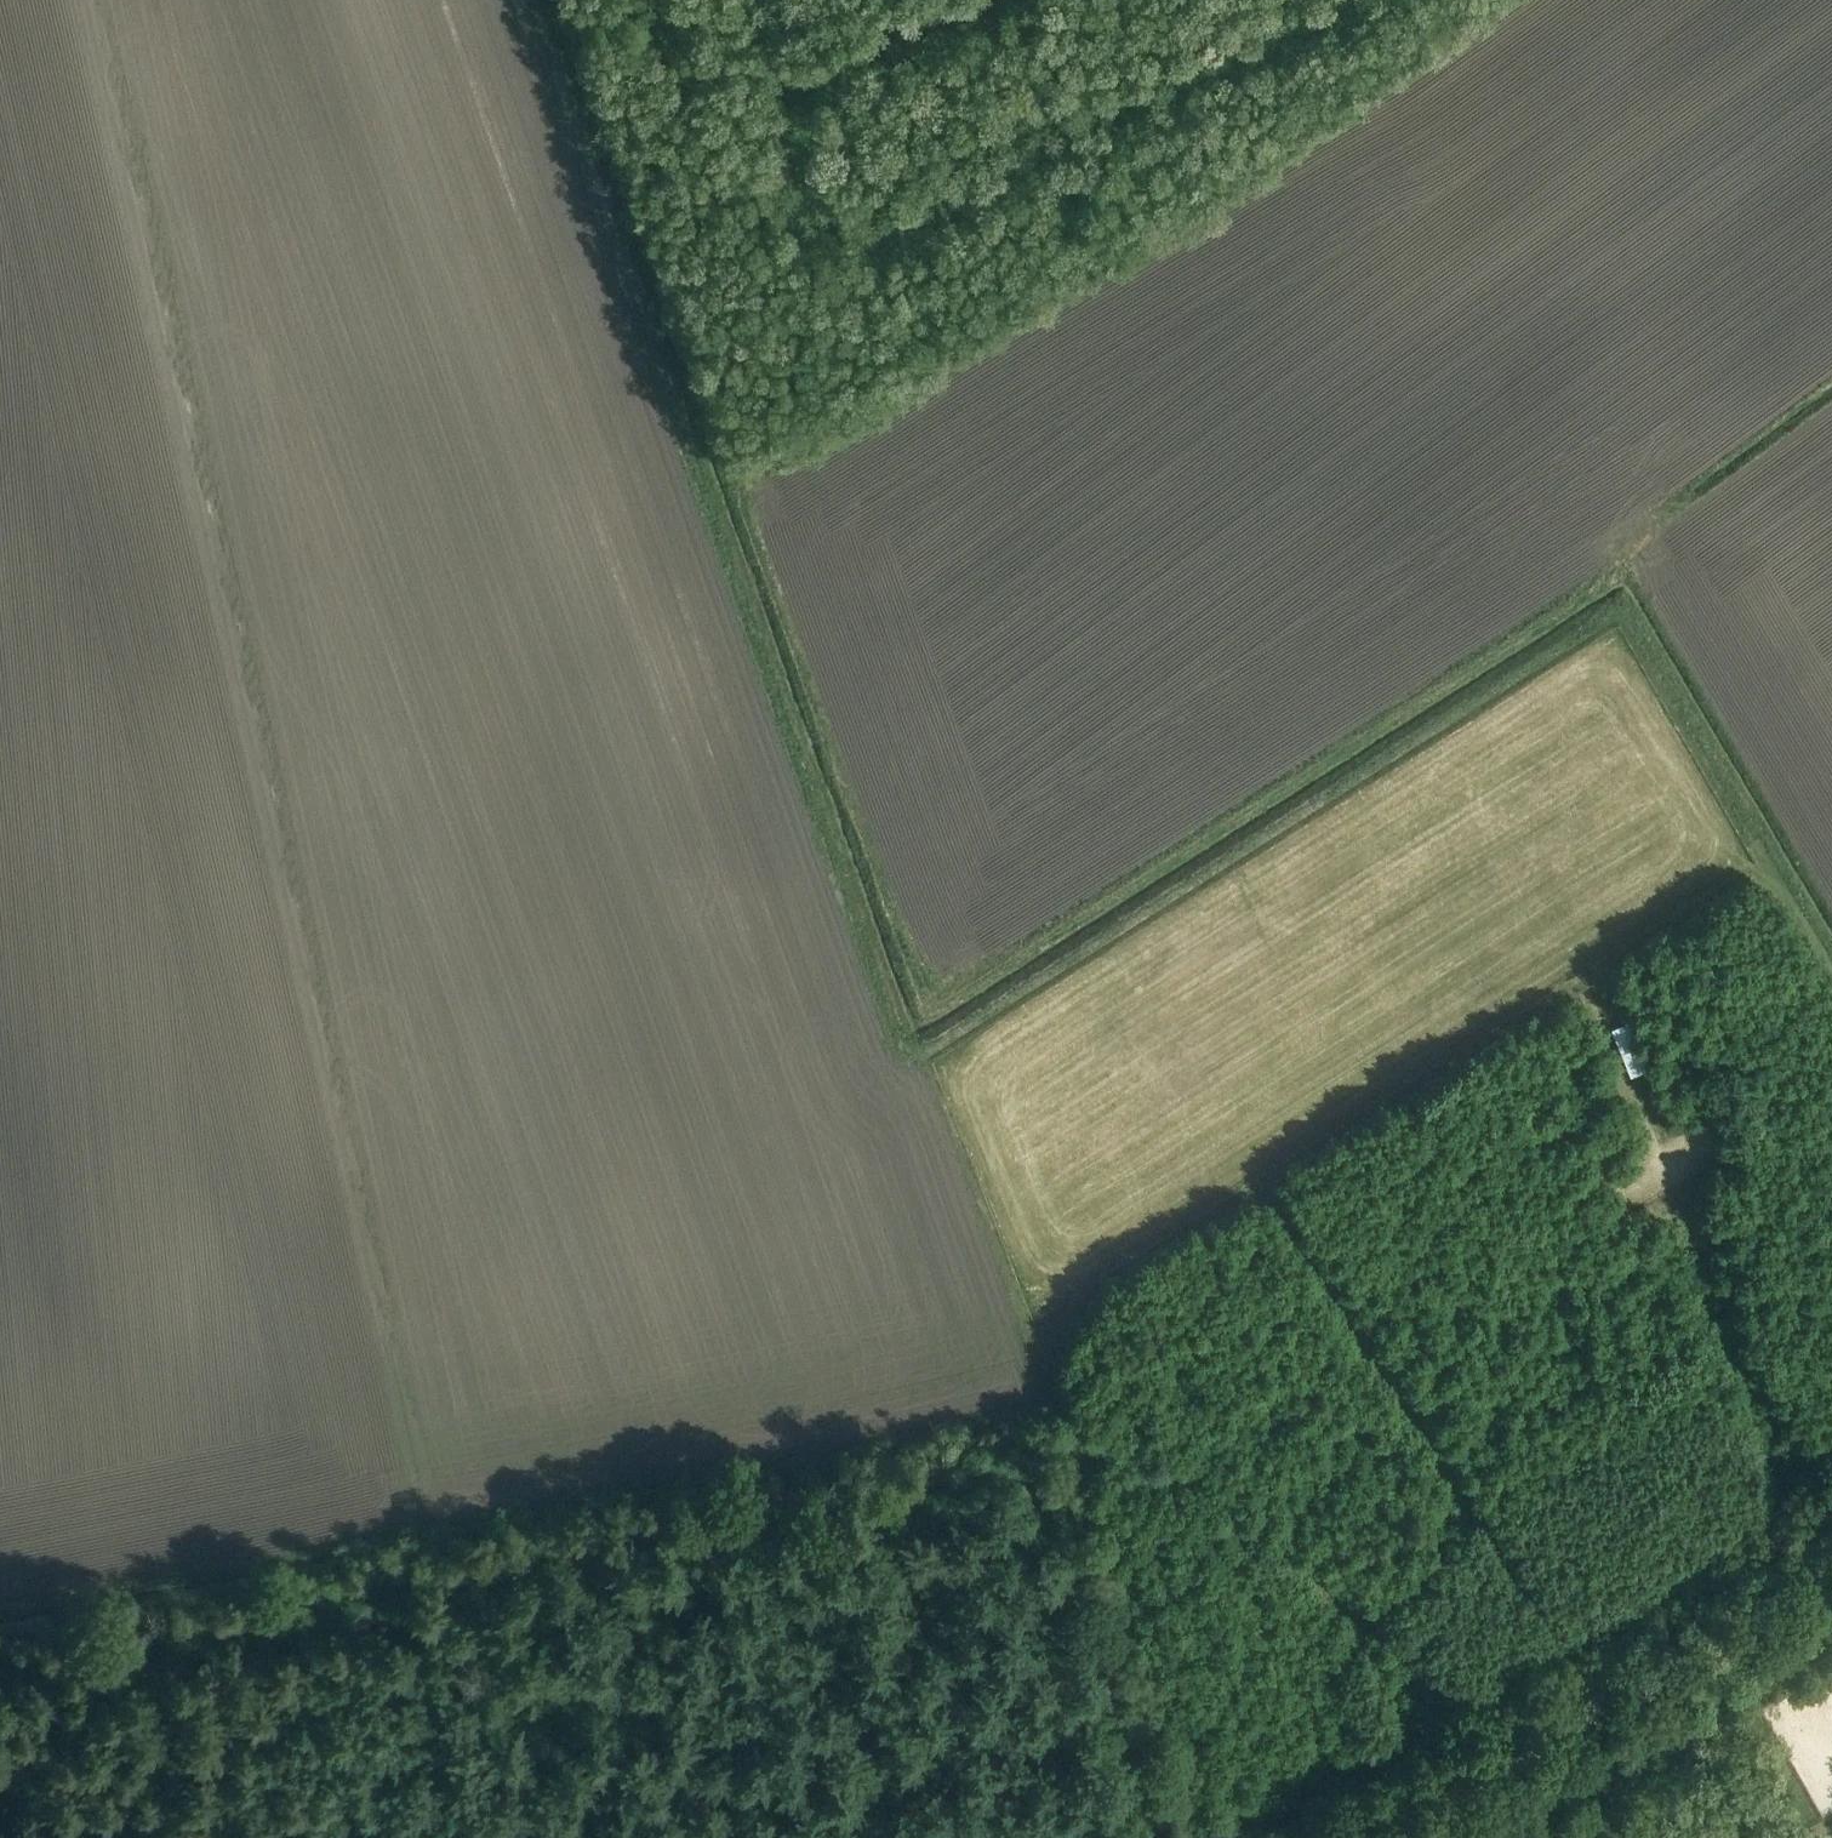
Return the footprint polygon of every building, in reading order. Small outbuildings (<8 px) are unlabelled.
[(1633,1014),(1607,1025),(1627,1076),(1654,1066),(1633,1014)]
